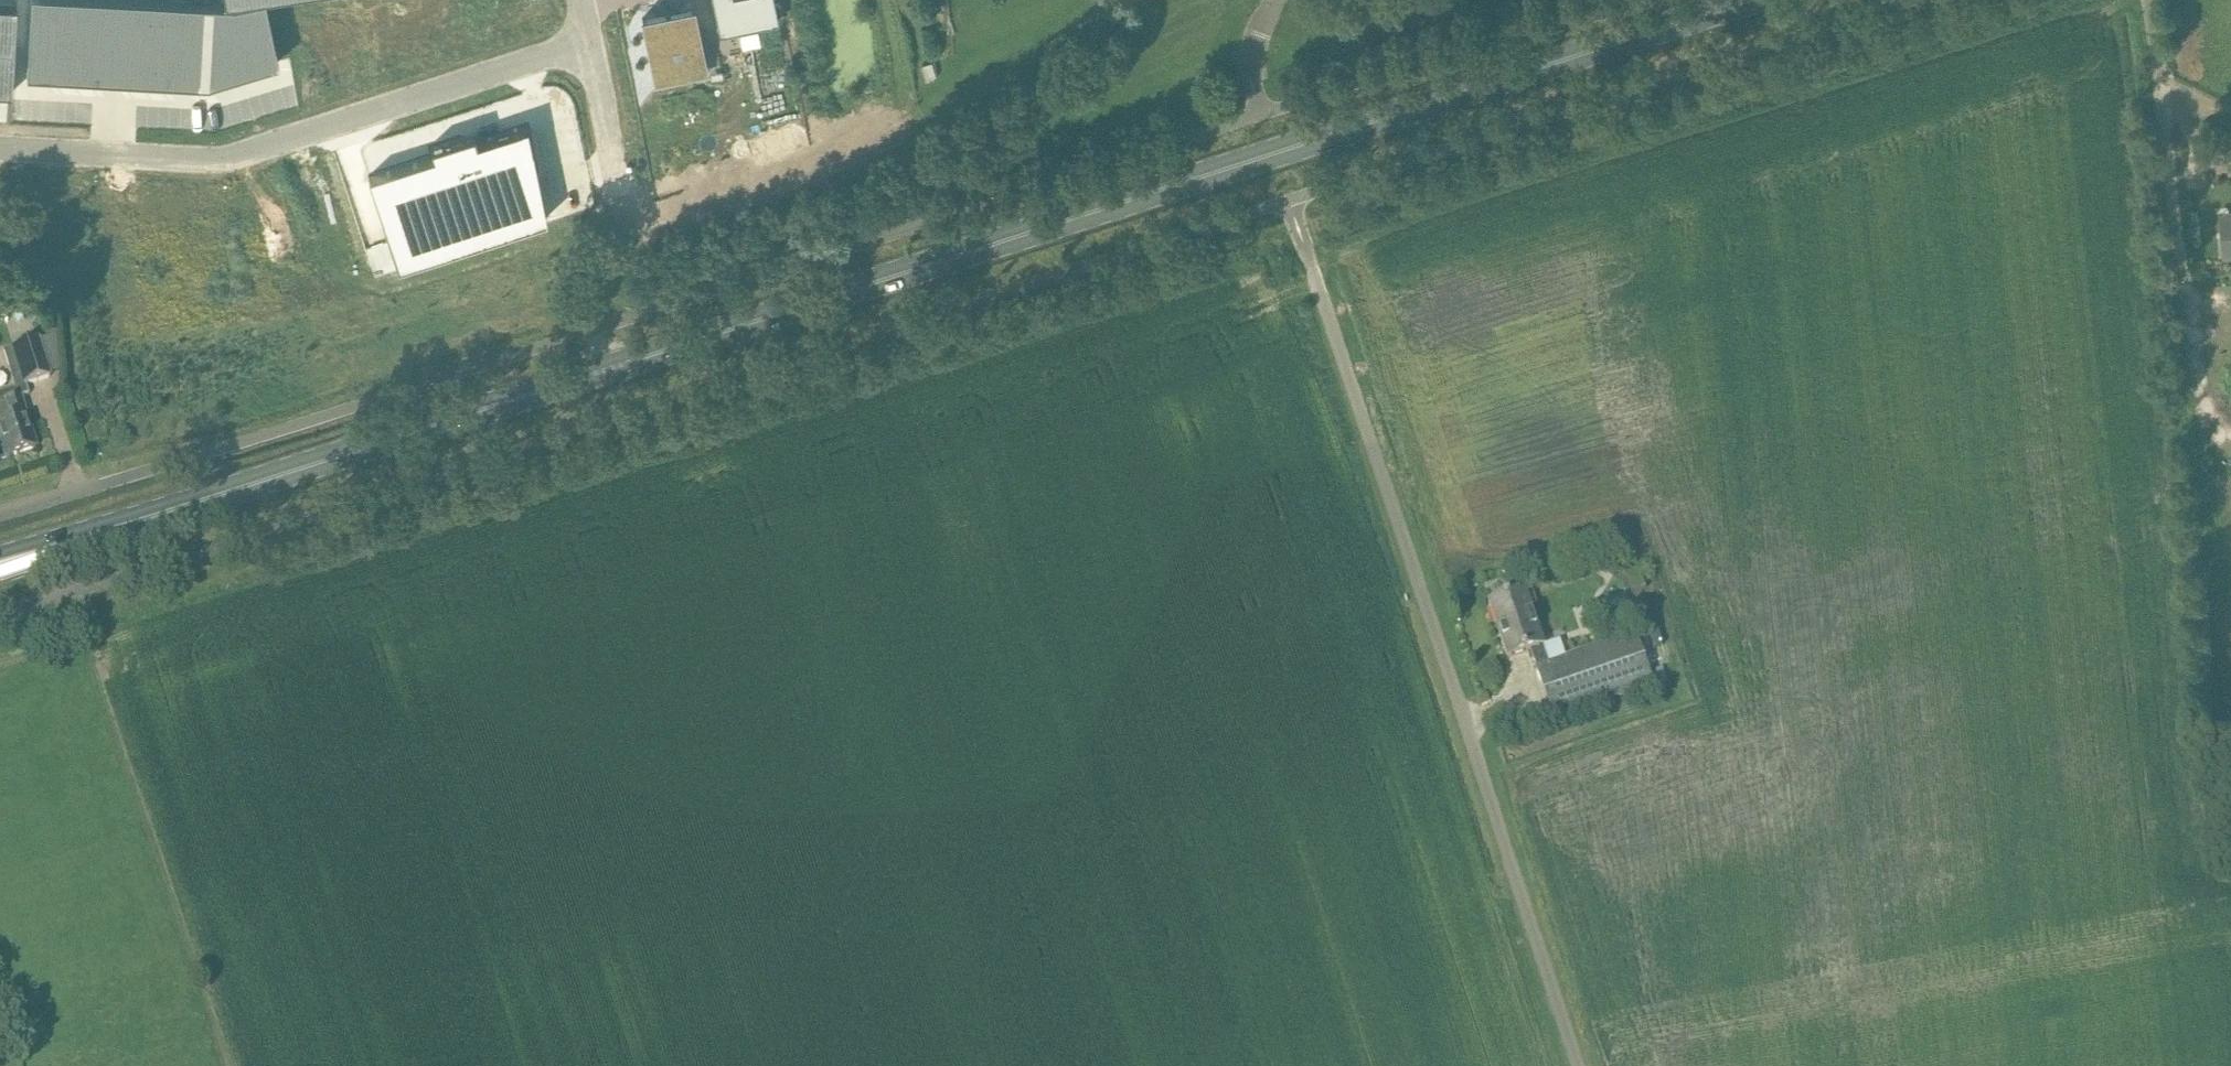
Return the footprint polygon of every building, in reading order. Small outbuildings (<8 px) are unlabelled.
[(27,72),(208,82),(279,61),(266,0),(243,0),(234,2),(201,0),(31,0),(27,72)] [(775,0),(712,0),(719,31),(779,19),(775,0)] [(12,91),(17,3),(0,2),(0,91),(12,91)] [(644,17),(642,17),(643,21),(644,21),(650,54),(651,58),(654,58),(655,65),(656,72),(697,71),(692,48),(700,47),(700,48),(702,48),(701,44),(693,10),(694,10),(694,7),(692,7),(692,10),(645,20),(644,17)] [(439,175),(374,195),(397,265),(547,217),(535,144),(484,160),(483,155),(481,150),(469,154),(436,165),(439,175)] [(37,337),(2,349),(8,366),(19,362),(26,384),(50,376),(49,374),(59,371),(56,335),(38,341),(37,337)] [(0,402),(0,438),(6,457),(36,448),(19,396),(0,402)] [(1554,718),(1575,711),(1655,684),(1638,634),(1550,663),(1526,591),(1512,596),(1491,603),(1510,657),(1531,650),(1554,718)] [(1649,632),(1654,648),(1664,645),(1658,629),(1649,632)]
